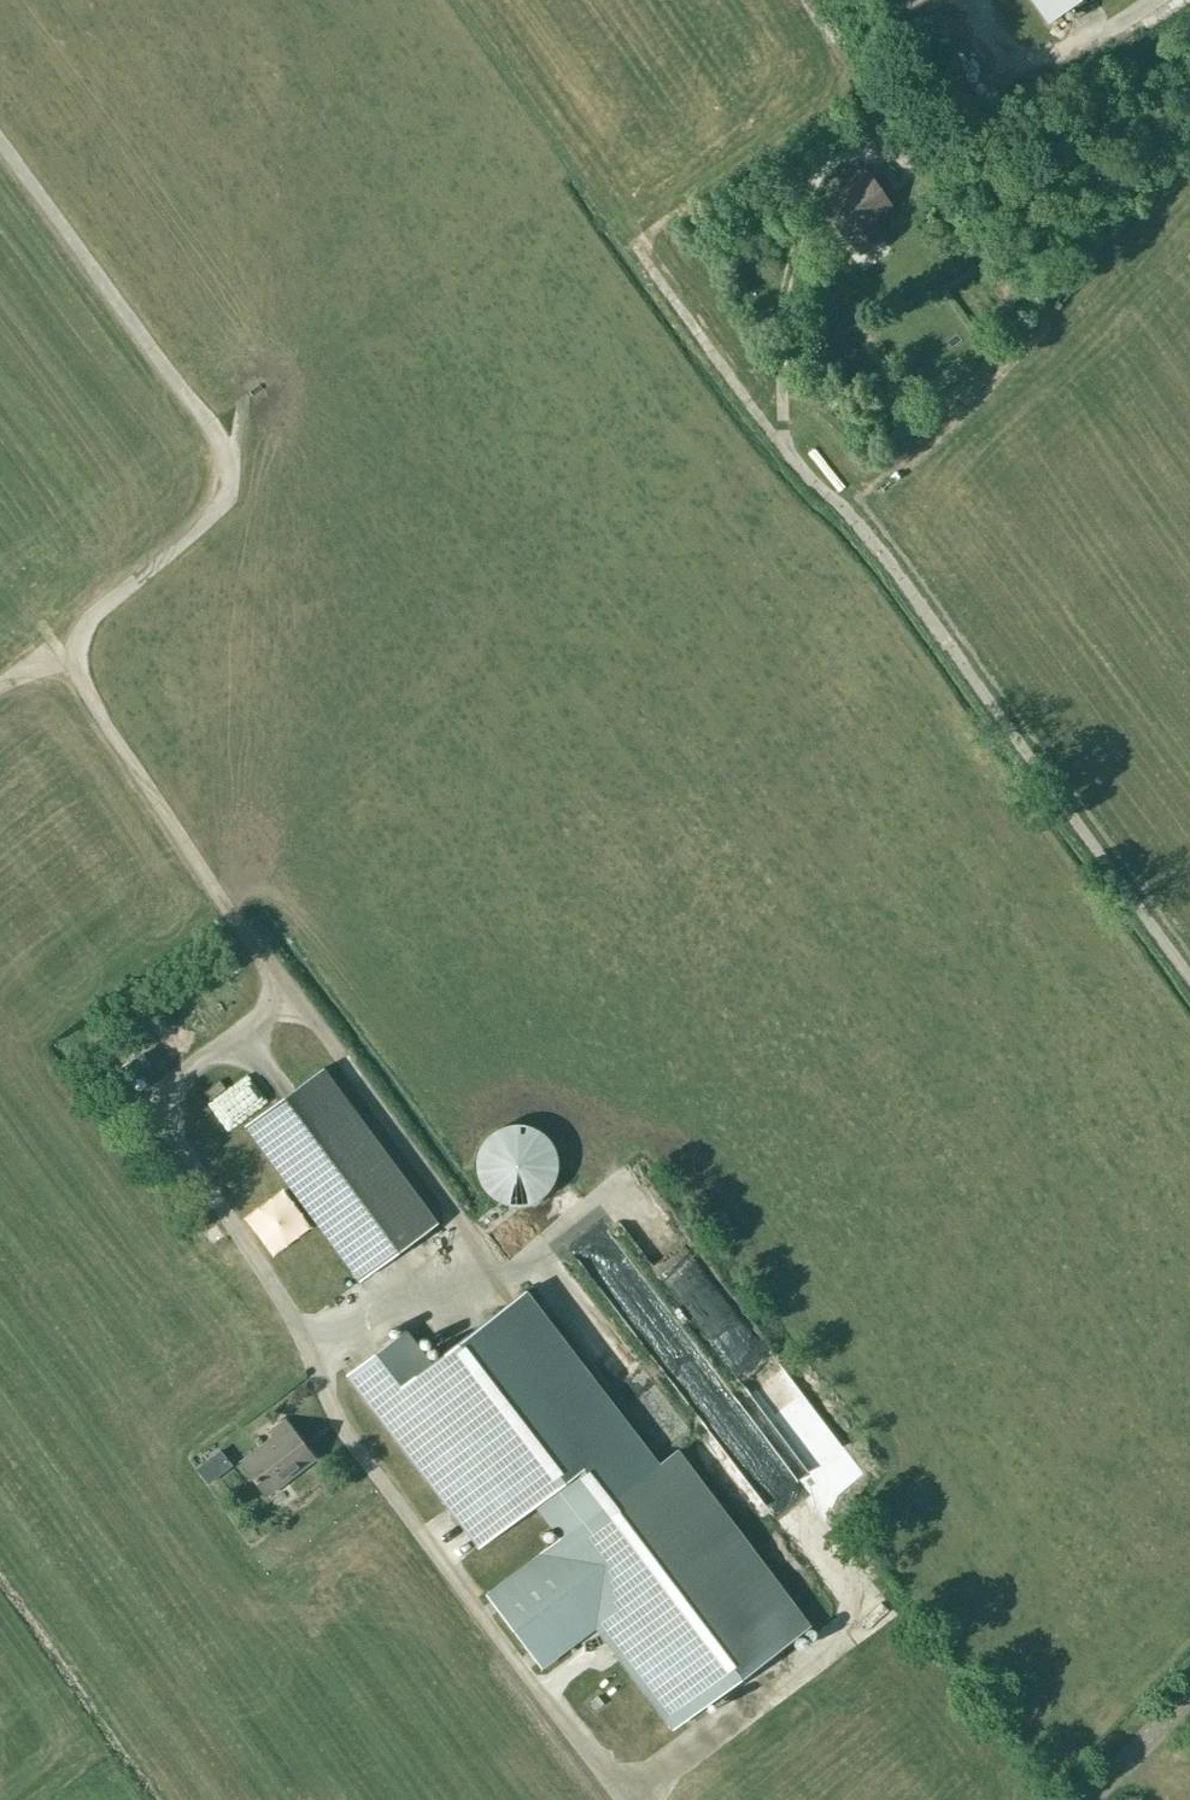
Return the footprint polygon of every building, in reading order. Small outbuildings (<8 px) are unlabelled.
[(1054,19),(1081,0),(1040,0),(1054,19)] [(882,237),(871,222),(873,220),(872,218),(890,205),(863,167),(838,184),(841,188),(820,203),(846,240),(849,238),(859,253),(882,237)] [(212,970),(200,977),(209,994),(222,987),(212,970)] [(437,1223),(322,1067),(244,1125),(359,1280),(437,1223)] [(476,1162),(476,1165),(476,1169),(477,1173),(478,1177),(479,1180),(480,1184),(483,1188),(485,1191),(487,1193),(490,1196),(493,1198),(497,1201),(501,1202),(505,1204),(507,1205),(510,1205),(516,1206),(519,1206),(523,1205),(527,1204),(531,1203),(535,1201),(539,1198),(542,1197),(545,1194),(548,1191),(550,1188),(552,1184),(554,1180),(555,1176),(556,1173),(557,1169),(557,1165),(557,1161),(556,1157),(555,1153),(553,1149),(552,1145),(549,1142),(547,1138),(545,1136),(542,1133),(539,1132),(537,1130),(533,1128),(529,1127),(525,1126),(523,1125),(517,1125),(512,1125),(509,1125),(505,1126),(501,1128),(497,1130),(493,1132),(490,1134),(487,1137),(485,1139),(483,1143),(481,1146),(479,1150),(477,1154),(476,1158),(476,1162)] [(657,1463),(524,1290),(429,1363),(404,1330),(346,1374),(479,1547),(535,1504),(561,1538),(487,1595),(541,1666),(595,1625),(672,1727),(808,1624),(676,1449),(657,1463)] [(285,1419),(269,1431),(273,1436),(240,1462),(266,1495),(314,1457),(285,1419)] [(266,1568),(282,1563),(278,1549),(261,1554),(266,1568)]
